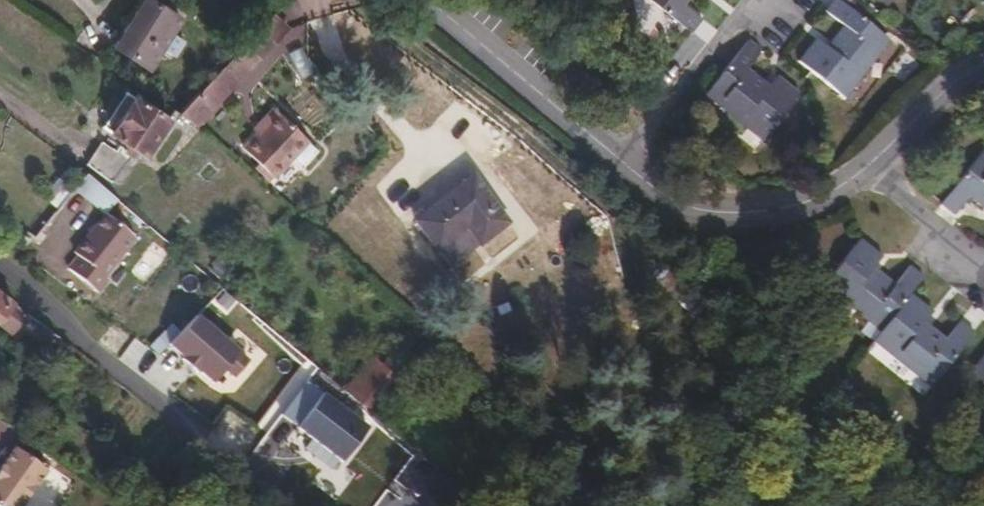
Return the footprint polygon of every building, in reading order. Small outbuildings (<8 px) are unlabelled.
[(154,0),(145,0),(118,45),(151,66),(163,46),(175,53),(185,38),(173,30),(181,17),(154,0)] [(690,30),(700,17),(683,3),(685,0),(652,0),(690,30)] [(823,8),(842,23),(825,44),(814,37),(798,58),(846,95),(890,38),(841,0),(829,0),(823,8)] [(181,113),(200,125),(290,25),(275,13),(181,113)] [(762,50),(749,39),(705,94),(760,138),(797,90),(776,74),(769,83),(748,67),(762,50)] [(105,124),(114,130),(136,96),(128,90),(105,124)] [(136,96),(114,130),(147,153),(170,118),(136,96)] [(261,132),(278,113),(275,110),(257,128),(261,132)] [(281,112),(278,113),(261,132),(246,147),(278,177),(312,140),(281,112)] [(130,158),(105,141),(89,163),(115,180),(130,158)] [(940,206),(956,218),(971,200),(983,210),(983,150),(940,206)] [(120,198),(89,173),(78,187),(109,214),(120,198)] [(61,208),(78,187),(66,177),(48,198),(61,208)] [(476,177),(420,220),(441,247),(470,225),(483,241),(510,220),(476,177)] [(106,216),(78,252),(81,254),(69,269),(100,291),(111,277),(108,274),(134,238),(106,216)] [(924,277),(910,267),(895,285),(875,270),(883,260),(862,243),(824,291),(879,334),(909,296),(924,277)] [(0,291),(0,321),(15,332),(30,314),(10,298),(0,291)] [(909,296),(879,334),(872,343),(930,389),(973,335),(958,323),(945,339),(925,323),(931,313),(909,296)] [(147,340),(157,355),(183,338),(173,323),(147,340)] [(970,374),(983,385),(983,357),(970,374)] [(348,390),(375,412),(402,379),(375,358),(348,390)] [(0,463),(0,505),(19,505),(47,466),(13,444),(0,463)]
